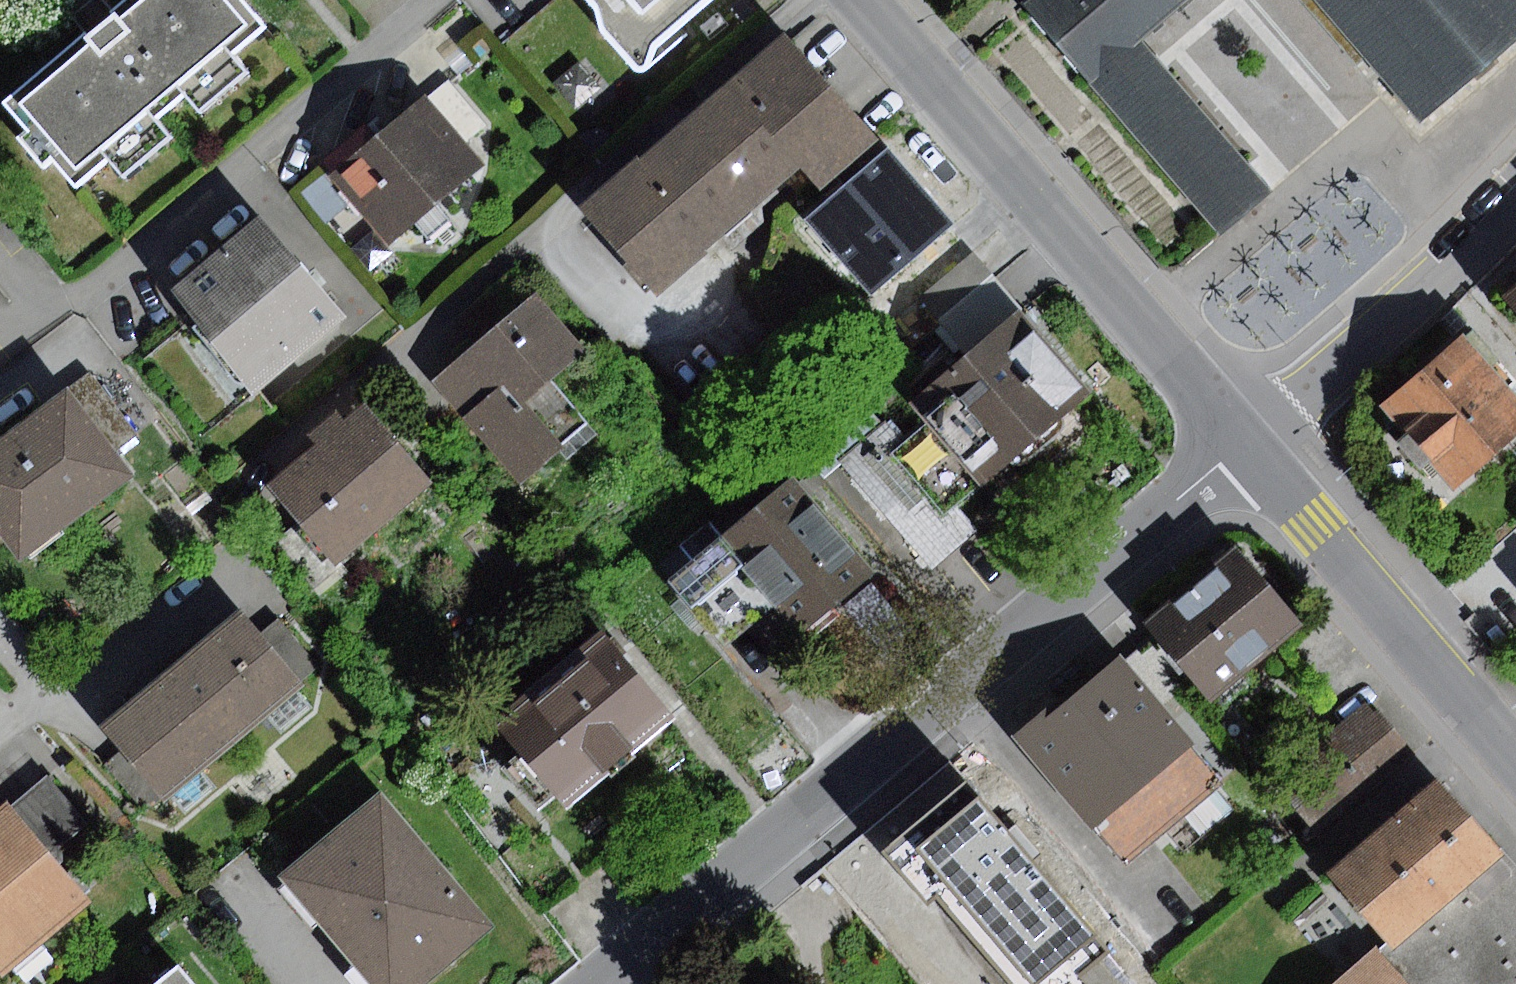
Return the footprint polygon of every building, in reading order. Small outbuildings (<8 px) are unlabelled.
[(5,103),(29,130),(19,138),(44,166),(52,159),(76,187),(109,159),(124,176),(171,136),(156,119),(186,94),(201,112),(249,71),(234,54),(266,27),(242,0),(125,0),(99,22),(5,103)] [(602,12),(604,32),(641,72),(649,68),(656,48),(711,0),(591,0),(602,12)] [(1024,2),(1225,236),(1275,193),(1144,42),(1193,0),(1026,0),(1024,2)] [(1515,40),(1515,0),(1322,0),(1423,119),(1515,40)] [(640,157),(583,207),(657,292),(803,164),(823,186),(875,140),(784,38),(644,162),(640,157)] [(428,97),(330,174),(386,245),(484,169),(428,97)] [(888,150),(807,223),(870,293),(952,221),(888,150)] [(261,215),(170,290),(255,393),(346,318),(261,215)] [(974,252),(919,298),(939,322),(995,276),(974,252)] [(1026,313),(995,276),(939,322),(971,359),(1026,313)] [(1505,290),(1515,303),(1515,280),(1505,290)] [(539,292),(431,381),(518,487),(590,429),(551,381),(588,352),(539,292)] [(971,359),(916,404),(929,419),(986,488),(1101,392),(1032,309),(1026,313),(971,359)] [(1453,309),(1443,318),(1456,332),(1466,323),(1453,309)] [(1384,406),(1406,431),(1396,440),(1421,468),(1433,457),(1459,486),(1515,436),(1515,396),(1510,389),(1515,383),(1515,375),(1473,327),(1384,406)] [(0,437),(0,537),(18,561),(136,475),(70,386),(0,437)] [(366,402),(266,485),(337,569),(436,486),(366,402)] [(929,419),(902,441),(959,509),(986,488),(929,419)] [(888,424),(843,462),(932,569),(977,531),(959,509),(902,441),(888,424)] [(795,480),(723,538),(746,568),(804,639),(844,607),(873,584),(877,581),(795,480)] [(746,568),(723,538),(670,579),(694,609),(746,568)] [(1190,680),(1209,703),(1303,625),(1237,547),(1144,625),(1152,634),(1190,680)] [(913,630),(873,584),(844,607),(884,654),(913,630)] [(242,612),(99,728),(159,802),(302,686),(242,612)] [(1152,634),(1125,657),(1164,703),(1190,680),(1152,634)] [(603,636),(497,724),(522,754),(505,768),(540,810),(557,796),(567,808),(673,721),(603,636)] [(1075,686),(1015,736),(1128,868),(1231,780),(1164,703),(1125,657),(1081,694),(1075,686)] [(1362,703),(1279,776),(1320,822),(1408,745),(1379,712),(1374,716),(1362,703)] [(925,814),(889,844),(952,919),(1037,847),(973,771),(941,798),(934,790),(917,804),(925,814)] [(44,772),(6,804),(50,856),(88,824),(44,772)] [(1333,875),(1386,941),(1381,946),(1412,983),(1515,983),(1515,865),(1440,777),(1333,875)] [(283,879),(370,983),(427,983),(494,928),(384,795),(283,879)] [(0,809),(0,974),(3,977),(90,902),(50,856),(6,804),(0,809)] [(1010,885),(1034,912),(1058,892),(1034,864),(1010,885)] [(1058,892),(1034,912),(1027,918),(1050,945),(1006,983),(1138,983),(1058,892)] [(1381,946),(1336,983),(1412,983),(1381,946)] [(962,983),(1006,983),(996,971),(982,961),(975,959),(966,959),(957,961),(948,967),(962,983)] [(170,983),(190,983),(181,974),(170,983)]
